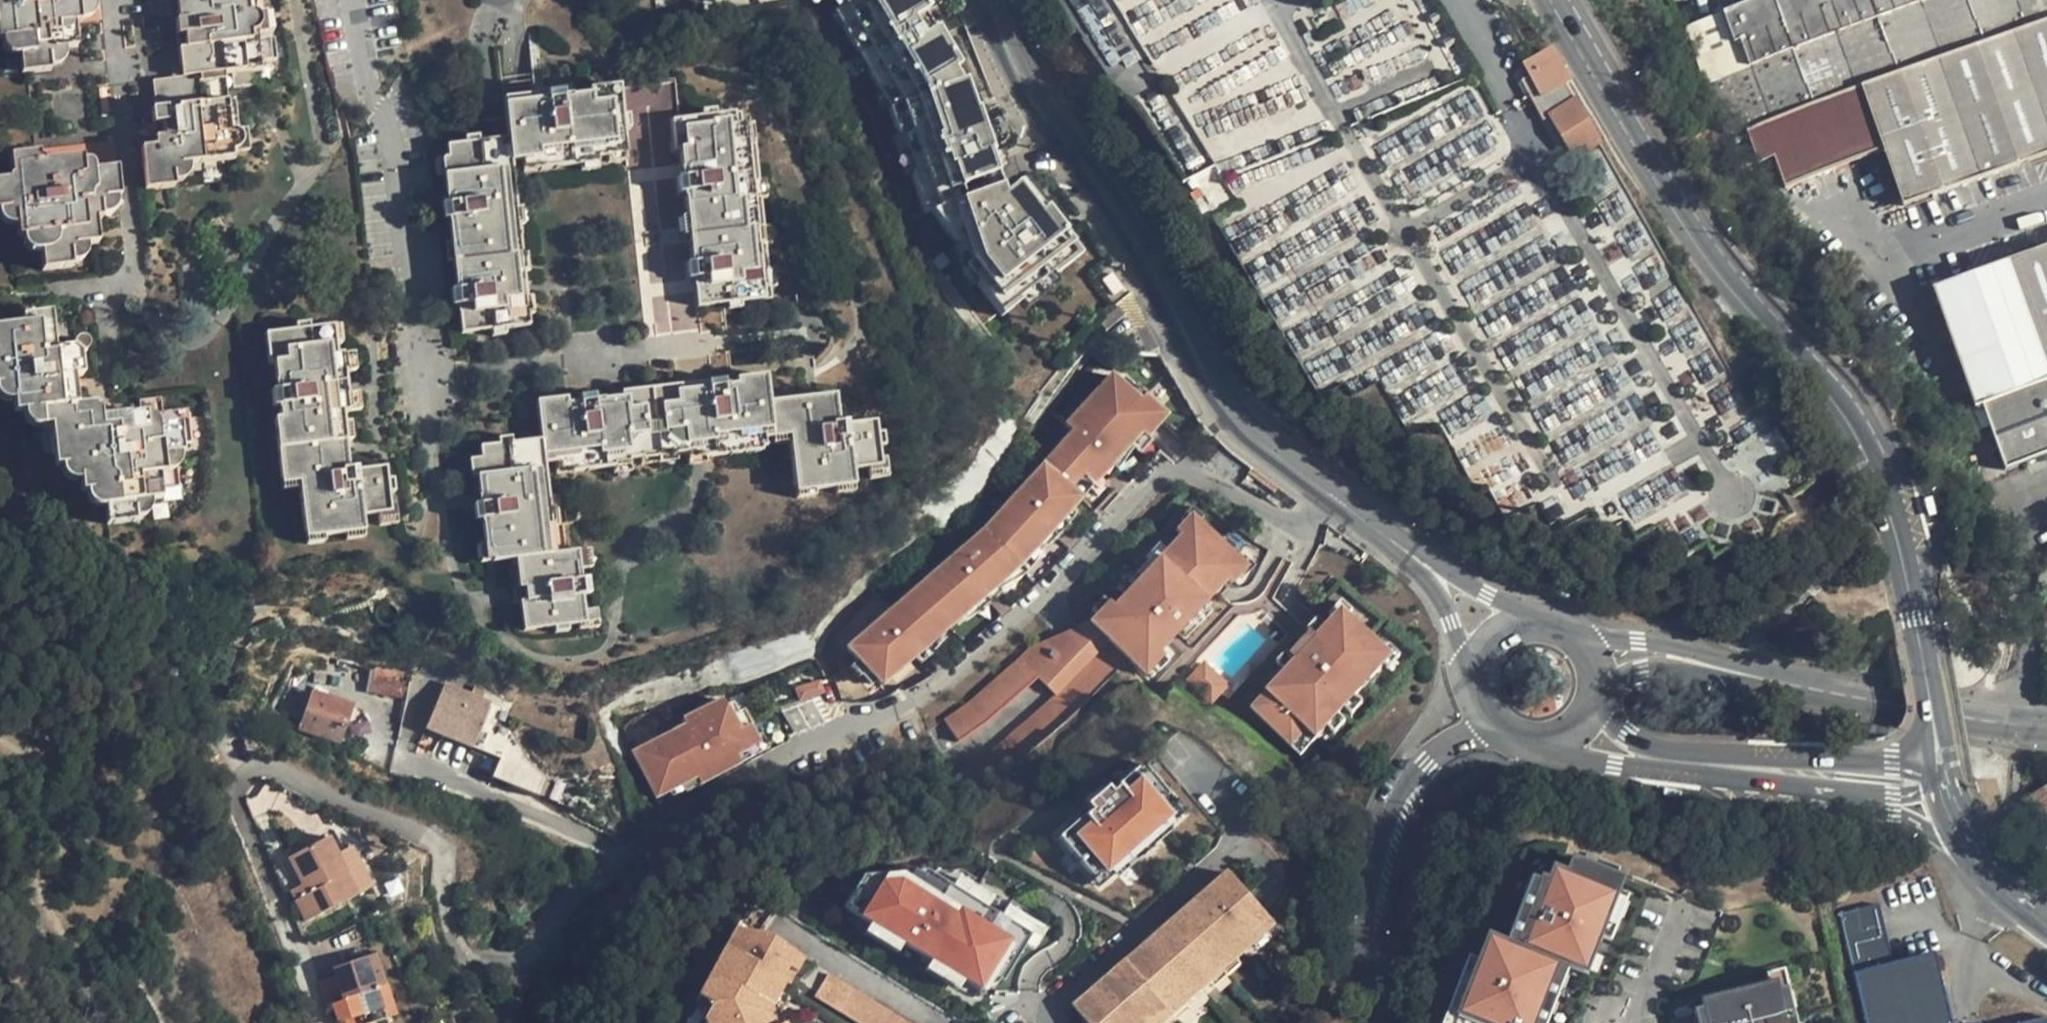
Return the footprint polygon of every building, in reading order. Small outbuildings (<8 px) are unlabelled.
[(20,36),(24,70),(53,67),(50,46),(77,43),(75,21),(82,20),(80,0),(0,0),(0,38),(20,36)] [(226,71),(264,67),(257,0),(179,0),(181,18),(178,19),(179,33),(185,33),(187,47),(179,47),(181,63),(183,77),(154,81),(158,109),(154,110),(155,123),(164,122),(166,136),(157,137),(158,146),(144,148),(148,188),(175,185),(173,164),(234,158),(226,71)] [(1082,244),(1025,171),(1007,181),(963,61),(938,17),(923,23),(913,5),(921,0),(836,0),(887,96),(927,202),(1003,305),(1082,244)] [(1732,133),(1774,118),(1813,105),(1862,87),(2046,22),(2046,0),(1757,0),(1694,23),(1691,27),(1726,125),(1732,130),(1732,133)] [(1862,87),(1905,206),(2046,155),(2046,22),(1862,87)] [(1533,76),(1545,97),(1564,88),(1569,85),(1571,84),(1555,52),(1527,65),(1533,76)] [(1534,102),(1545,97),(1533,76),(1525,82),(1534,102)] [(654,119),(683,112),(674,78),(645,85),(654,119)] [(1577,99),(1569,85),(1564,88),(1545,97),(1534,102),(1545,121),(1552,118),(1550,115),(1577,99)] [(573,97),(573,100),(573,106),(565,108),(564,102),(563,92),(503,98),(504,105),(503,115),(504,115),(508,158),(520,157),(538,156),(539,165),(578,160),(577,155),(595,154),(606,153),(606,149),(623,147),(622,127),(628,127),(627,114),(620,115),(617,86),(589,89),(590,95),(573,97)] [(1577,159),(1600,146),(1602,144),(1577,99),(1550,115),(1552,118),(1577,159)] [(1820,124),(1813,105),(1774,118),(1780,137),(1820,124)] [(766,225),(762,197),(760,197),(758,181),(760,180),(755,144),(753,144),(751,122),(745,123),(744,110),(671,119),(674,147),(678,147),(682,167),(686,167),(687,175),(682,176),(677,177),(679,192),(689,191),(689,196),(685,196),(686,215),(691,214),(692,222),(693,232),(763,226),(766,225)] [(518,251),(514,220),(511,220),(509,204),(513,202),(508,158),(504,115),(503,115),(473,118),(475,135),(460,136),(461,141),(444,143),(444,154),(446,171),(440,172),(442,192),(445,192),(454,192),(455,200),(446,200),(436,202),(438,216),(448,215),(449,221),(446,221),(447,239),(450,240),(452,258),(457,257),(514,252),(518,251)] [(762,121),(751,122),(753,144),(755,144),(764,143),(762,121)] [(625,161),(623,147),(606,149),(606,153),(607,162),(625,161)] [(65,266),(72,265),(70,245),(99,242),(97,218),(103,218),(101,198),(119,196),(116,168),(84,172),(82,158),(40,162),(39,154),(12,157),(14,179),(0,181),(0,209),(16,206),(20,236),(41,233),(46,269),(65,266)] [(432,173),(440,172),(446,171),(444,154),(432,155),(432,173)] [(596,169),(595,154),(577,155),(578,160),(579,170),(596,169)] [(538,169),(539,165),(538,156),(520,157),(521,170),(538,169)] [(769,179),(760,180),(758,181),(760,197),(762,197),(771,196),(769,179)] [(445,192),(446,200),(455,200),(454,192),(445,192)] [(520,203),(513,202),(509,204),(511,220),(514,220),(522,219),(520,203)] [(681,233),(690,233),(693,232),(692,222),(691,214),(686,215),(679,216),(681,233)] [(775,225),(766,225),(763,226),(764,243),(768,243),(775,242),(775,225)] [(768,269),(770,269),(769,258),(768,243),(764,243),(763,226),(693,232),(690,233),(692,256),(697,256),(698,261),(687,263),(689,278),(695,277),(699,276),(700,287),(695,287),(697,305),(774,297),(773,286),(770,286),(768,269)] [(442,259),(450,258),(452,258),(450,240),(447,239),(441,240),(440,242),(442,259)] [(1976,407),(1986,403),(2046,381),(2046,247),(1934,287),(1976,407)] [(525,251),(518,251),(514,252),(516,269),(520,268),(527,268),(525,251)] [(452,258),(450,258),(449,259),(452,279),(455,279),(455,286),(445,287),(447,302),(454,302),(457,330),(488,328),(489,334),(502,333),(502,326),(525,325),(525,312),(519,312),(518,294),(522,293),(520,268),(516,269),(514,252),(457,257),(452,258)] [(779,268),(770,269),(768,269),(770,286),(773,286),(781,285),(779,268)] [(529,292),(522,293),(518,294),(519,312),(525,312),(531,312),(529,292)] [(42,408),(75,405),(72,378),(81,377),(78,358),(73,349),(53,351),(50,314),(21,316),(22,324),(0,326),(0,384),(11,384),(13,411),(42,408)] [(335,422),(334,410),(333,393),(337,393),(338,392),(337,371),(330,371),(328,353),(327,343),(322,344),(321,325),(301,326),(301,321),(290,321),(290,328),(260,330),(263,359),(268,358),(271,378),(275,378),(276,388),(267,388),(268,402),(277,402),(277,408),(273,408),(275,418),(269,419),(272,446),(332,440),(330,423),(334,423),(335,422)] [(332,324),(321,325),(322,344),(327,343),(334,342),(332,324)] [(347,352),(328,353),(330,371),(337,371),(348,370),(347,352)] [(1128,377),(1121,370),(1075,420),(1082,427),(993,526),(861,640),(873,653),(876,651),(883,660),(881,662),(892,675),(895,679),(940,639),(958,624),(969,614),(985,600),(982,596),(992,587),(996,591),(1007,581),(1024,566),(1031,560),(1039,552),(1052,537),(1049,533),(1069,511),(1072,514),(1082,503),(1098,486),(1106,477),(1121,460),(1128,452),(1151,427),(1155,430),(1173,409),(1152,391),(1142,402),(1134,394),(1140,387),(1128,377)] [(1142,402),(1152,391),(1132,372),(1128,377),(1140,387),(1134,394),(1142,402)] [(484,504),(476,505),(478,519),(480,522),(485,522),(490,560),(518,558),(521,580),(522,586),(527,585),(529,601),(524,601),(526,627),(528,628),(556,626),(558,631),(570,630),(569,624),(586,622),(583,593),(590,592),(589,578),(582,578),(579,551),(556,554),(545,461),(560,459),(562,469),(563,471),(599,467),(600,463),(628,459),(628,455),(675,449),(678,454),(705,451),(706,455),(746,451),(745,440),(772,437),(773,433),(793,431),(798,478),(815,477),(818,482),(838,480),(837,474),(855,473),(854,463),(856,462),(882,459),(881,446),(885,444),(884,432),(878,433),(877,422),(874,421),(849,424),(849,421),(840,422),(836,395),(770,402),(767,379),(765,377),(711,383),(712,387),(682,391),(681,386),(629,392),(628,397),(599,400),(598,395),(586,396),(584,398),(584,402),(570,405),(568,399),(541,402),(540,405),(543,434),(543,440),(514,444),(512,438),(500,440),(501,446),(485,447),(484,449),(486,473),(481,475),(484,504)] [(1986,403),(2010,470),(2046,456),(2046,381),(1986,403)] [(350,392),(338,392),(337,393),(333,393),(334,410),(352,409),(350,392)] [(88,405),(75,405),(42,408),(44,427),(49,426),(52,460),(54,467),(73,464),(77,490),(97,489),(103,527),(131,524),(132,521),(131,505),(155,502),(158,499),(157,491),(177,488),(177,467),(173,445),(188,444),(189,442),(186,412),(158,414),(156,400),(137,401),(137,417),(98,420),(98,413),(90,414),(88,405)] [(342,422),(335,422),(334,423),(330,423),(332,440),(336,439),(343,439),(342,422)] [(1155,430),(1151,427),(1128,452),(1130,454),(1142,440),(1148,445),(1158,434),(1155,430)] [(357,517),(373,515),(384,515),(382,504),(380,494),(389,492),(387,480),(380,481),(378,466),(348,470),(347,465),(340,466),(336,439),(332,440),(272,446),(275,472),(293,472),(295,484),(299,530),(319,528),(320,533),(338,532),(338,525),(357,525),(357,517)] [(1129,467),(1121,460),(1106,477),(1114,484),(1129,467)] [(277,485),(295,484),(293,472),(275,472),(276,484),(277,485)] [(1105,493),(1098,486),(1082,503),(1090,510),(1105,493)] [(1206,511),(1210,514),(1213,510),(1202,500),(1190,512),(1193,515),(1198,520),(1206,511)] [(391,504),(382,504),(384,515),(373,515),(375,528),(393,527),(391,504)] [(1042,555),(1076,517),(1072,514),(1069,511),(1049,533),(1052,537),(1039,552),(1042,555)] [(1159,669),(1168,659),(1163,655),(1172,645),(1180,636),(1170,627),(1180,616),(1190,625),(1199,633),(1210,620),(1203,613),(1215,599),(1239,572),(1244,576),(1252,567),(1247,563),(1255,555),(1251,551),(1210,514),(1206,511),(1198,520),(1193,515),(1185,524),(1190,528),(1176,543),(1163,558),(1159,554),(1143,571),(1148,575),(1135,589),(1123,602),(1115,612),(1111,607),(1108,610),(1101,617),(1136,649),(1159,669)] [(359,537),(357,525),(338,525),(338,532),(339,539),(359,537)] [(320,541),(320,533),(319,528),(299,530),(300,543),(320,541)] [(1159,554),(1163,558),(1176,543),(1168,536),(1155,551),(1159,554)] [(1254,548),(1251,551),(1255,555),(1247,563),(1252,567),(1254,571),(1266,558),(1254,548)] [(1024,566),(1007,581),(1014,589),(1031,574),(1024,566)] [(1127,582),(1135,589),(1148,575),(1143,571),(1140,568),(1127,582)] [(985,600),(969,614),(972,618),(999,595),(996,591),(992,587),(982,596),(985,600)] [(1342,605),(1347,608),(1350,612),(1359,603),(1362,606),(1366,601),(1354,591),(1342,605)] [(1115,612),(1123,602),(1115,595),(1105,607),(1108,610),(1111,607),(1115,612)] [(1210,620),(1223,606),(1215,599),(1203,613),(1210,620)] [(1299,662),(1266,698),(1308,735),(1323,718),(1331,727),(1342,715),(1353,703),(1359,696),(1370,684),(1397,654),(1399,651),(1397,648),(1402,642),(1399,639),(1362,606),(1359,603),(1350,612),(1347,608),(1339,617),(1329,628),(1339,637),(1319,659),(1309,650),(1299,662)] [(1290,654),(1299,662),(1309,650),(1319,659),(1339,637),(1329,628),(1339,617),(1330,609),(1320,620),(1323,623),(1303,645),(1300,642),(1290,654)] [(1180,636),(1190,625),(1180,616),(1170,627),(1180,636)] [(1066,726),(1136,649),(1101,617),(1042,642),(1034,651),(978,700),(957,714),(972,736),(998,719),(1050,673),(1066,691),(1013,738),(977,763),(992,784),(1066,726)] [(958,624),(940,639),(947,647),(964,632),(958,624)] [(1403,635),(1399,639),(1402,642),(1397,648),(1399,651),(1397,654),(1402,658),(1414,645),(1403,635)] [(1163,655),(1168,659),(1173,664),(1182,654),(1172,645),(1163,655)] [(886,680),(892,675),(881,662),(883,660),(876,651),(873,653),(867,658),(886,680)] [(1228,694),(1244,676),(1219,654),(1204,672),(1228,694)] [(377,692),(408,697),(413,671),(382,665),(377,692)] [(828,670),(808,681),(813,690),(834,680),(828,670)] [(428,725),(476,743),(492,697),(444,680),(428,725)] [(1377,691),(1370,684),(1359,696),(1366,703),(1377,691)] [(304,730),(333,740),(341,743),(353,705),(316,692),(304,730)] [(701,719),(648,748),(672,793),(685,786),(698,779),(696,774),(709,767),(722,760),(728,771),(755,757),(750,749),(773,737),(770,730),(763,718),(754,723),(740,698),(737,692),(697,714),(701,719)] [(747,694),(740,698),(754,723),(763,718),(756,704),(753,705),(747,694)] [(1360,710),(1353,703),(1342,715),(1350,721),(1360,710)] [(1323,718),(1308,735),(1316,743),(1331,727),(1323,718)] [(773,737),(750,749),(755,757),(781,742),(774,728),(770,730),(773,737)] [(1067,825),(1109,874),(1184,810),(1143,762),(1111,789),(1110,788),(1067,825)] [(709,767),(696,774),(698,779),(685,786),(688,792),(715,777),(709,767)] [(2026,801),(2027,805),(2043,824),(2046,821),(2046,787),(2026,801)] [(297,868),(312,895),(316,904),(312,907),(305,910),(316,933),(381,898),(358,855),(345,861),(337,846),(297,868)] [(1593,971),(1609,934),(1626,891),(1632,877),(1579,855),(1573,867),(1560,861),(1554,874),(1548,871),(1546,877),(1521,939),(1512,935),(1493,927),(1482,954),(1473,951),(1443,1022),(1540,1022),(1567,960),(1575,964),(1593,971)] [(989,988),(1016,937),(885,869),(858,920),(989,988)] [(1538,873),(1512,935),(1521,939),(1546,877),(1538,873)] [(1089,1022),(1172,1022),(1279,930),(1232,876),(1077,1009),(1089,1022)] [(1022,935),(1029,919),(949,884),(942,900),(1022,935)] [(1635,895),(1626,891),(1609,934),(1617,937),(1635,895)] [(299,902),(305,910),(312,907),(316,904),(312,895),(299,902)] [(1842,910),(1869,1022),(1957,1022),(1939,950),(1899,960),(1884,900),(1842,910)] [(739,924),(734,933),(751,945),(756,946),(760,938),(739,924)] [(761,1012),(771,994),(780,980),(776,978),(782,967),(785,969),(795,956),(784,949),(781,944),(764,934),(763,938),(760,938),(756,946),(751,945),(734,933),(698,991),(696,996),(710,1006),(701,1019),(704,1022),(766,1022),(761,1012)] [(803,961),(795,956),(785,969),(795,975),(803,961)] [(1540,1022),(1550,1022),(1575,964),(1567,960),(1540,1022)] [(361,976),(363,984),(345,989),(343,990),(350,1014),(340,1017),(342,1022),(388,1022),(381,1001),(388,999),(380,970),(361,976)] [(1777,985),(1787,983),(1796,1022),(1806,1022),(1795,972),(1775,976),(1777,985)] [(827,975),(813,998),(854,1022),(905,1022),(827,975)] [(341,984),(343,990),(345,989),(363,984),(361,976),(356,977),(341,981),(341,984)] [(1787,983),(1777,985),(1709,1000),(1710,1007),(1714,1022),(1796,1022),(1787,983)] [(771,994),(761,1012),(766,1022),(777,1022),(775,1018),(784,1003),(771,994)] [(388,999),(381,1001),(388,1022),(398,1022),(391,999),(388,999)] [(1710,1007),(1701,1009),(1704,1022),(1714,1022),(1710,1007)]
